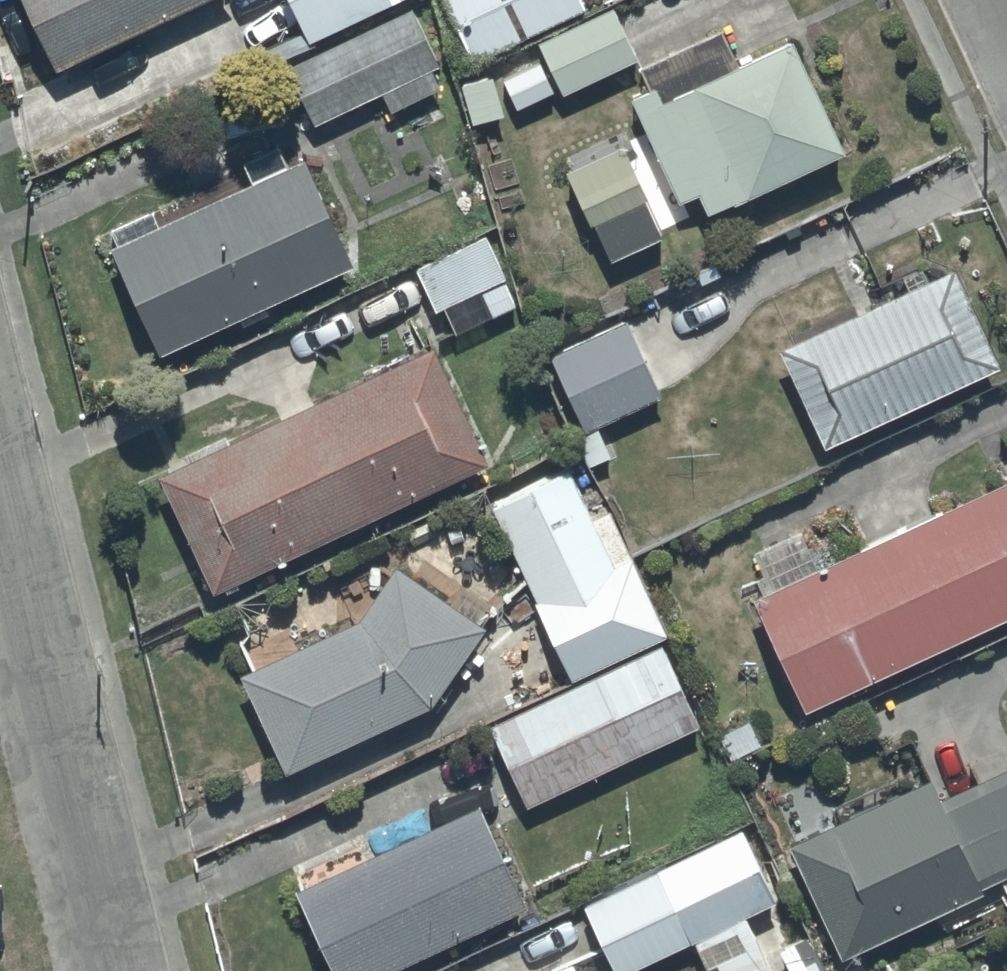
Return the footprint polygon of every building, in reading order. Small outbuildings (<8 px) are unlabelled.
[(55,68),(202,0),(23,0),(55,68)] [(309,38),(389,0),(291,0),(309,38)] [(473,59),(585,5),(583,0),(444,0),(473,59)] [(287,64),(315,122),(380,91),(404,140),(457,115),(433,65),(440,62),(413,4),(287,64)] [(546,57),(504,78),(518,107),(559,88),(562,95),(637,59),(612,5),(538,40),(546,57)] [(651,86),(628,95),(676,203),(699,193),(706,210),(842,150),(792,36),(735,62),(721,31),(642,66),(651,86)] [(493,72),(460,80),(471,123),(490,118),(497,147),(522,141),(513,106),(502,109),(493,72)] [(619,142),(566,166),(608,257),(661,234),(619,142)] [(117,240),(111,243),(159,348),(353,261),(305,154),(286,163),(277,144),(243,160),(252,179),(156,222),(151,209),(111,227),(117,240)] [(484,234),(415,265),(435,308),(442,305),(455,333),(516,305),(484,234)] [(952,266),(779,344),(824,442),(996,364),(952,266)] [(624,316),(548,350),(584,429),(659,395),(624,316)] [(429,342),(158,472),(213,589),(485,461),(429,342)] [(571,469),(491,504),(568,678),(665,635),(609,508),(591,516),(571,469)] [(753,592),(805,706),(1006,615),(1006,477),(753,592)] [(392,564),(357,617),(239,671),(285,771),(431,704),(484,623),(392,564)] [(661,644),(488,725),(525,805),(698,723),(661,644)] [(787,843),(840,957),(982,891),(979,884),(1006,871),(1006,767),(939,799),(929,777),(787,843)] [(292,889),(330,970),(384,970),(527,905),(480,802),(292,889)] [(584,901),(617,970),(627,970),(690,941),(704,970),(773,970),(746,913),(778,898),(744,826),(584,901)] [(572,962),(553,970),(550,963),(531,970),(576,970),(572,962)]
